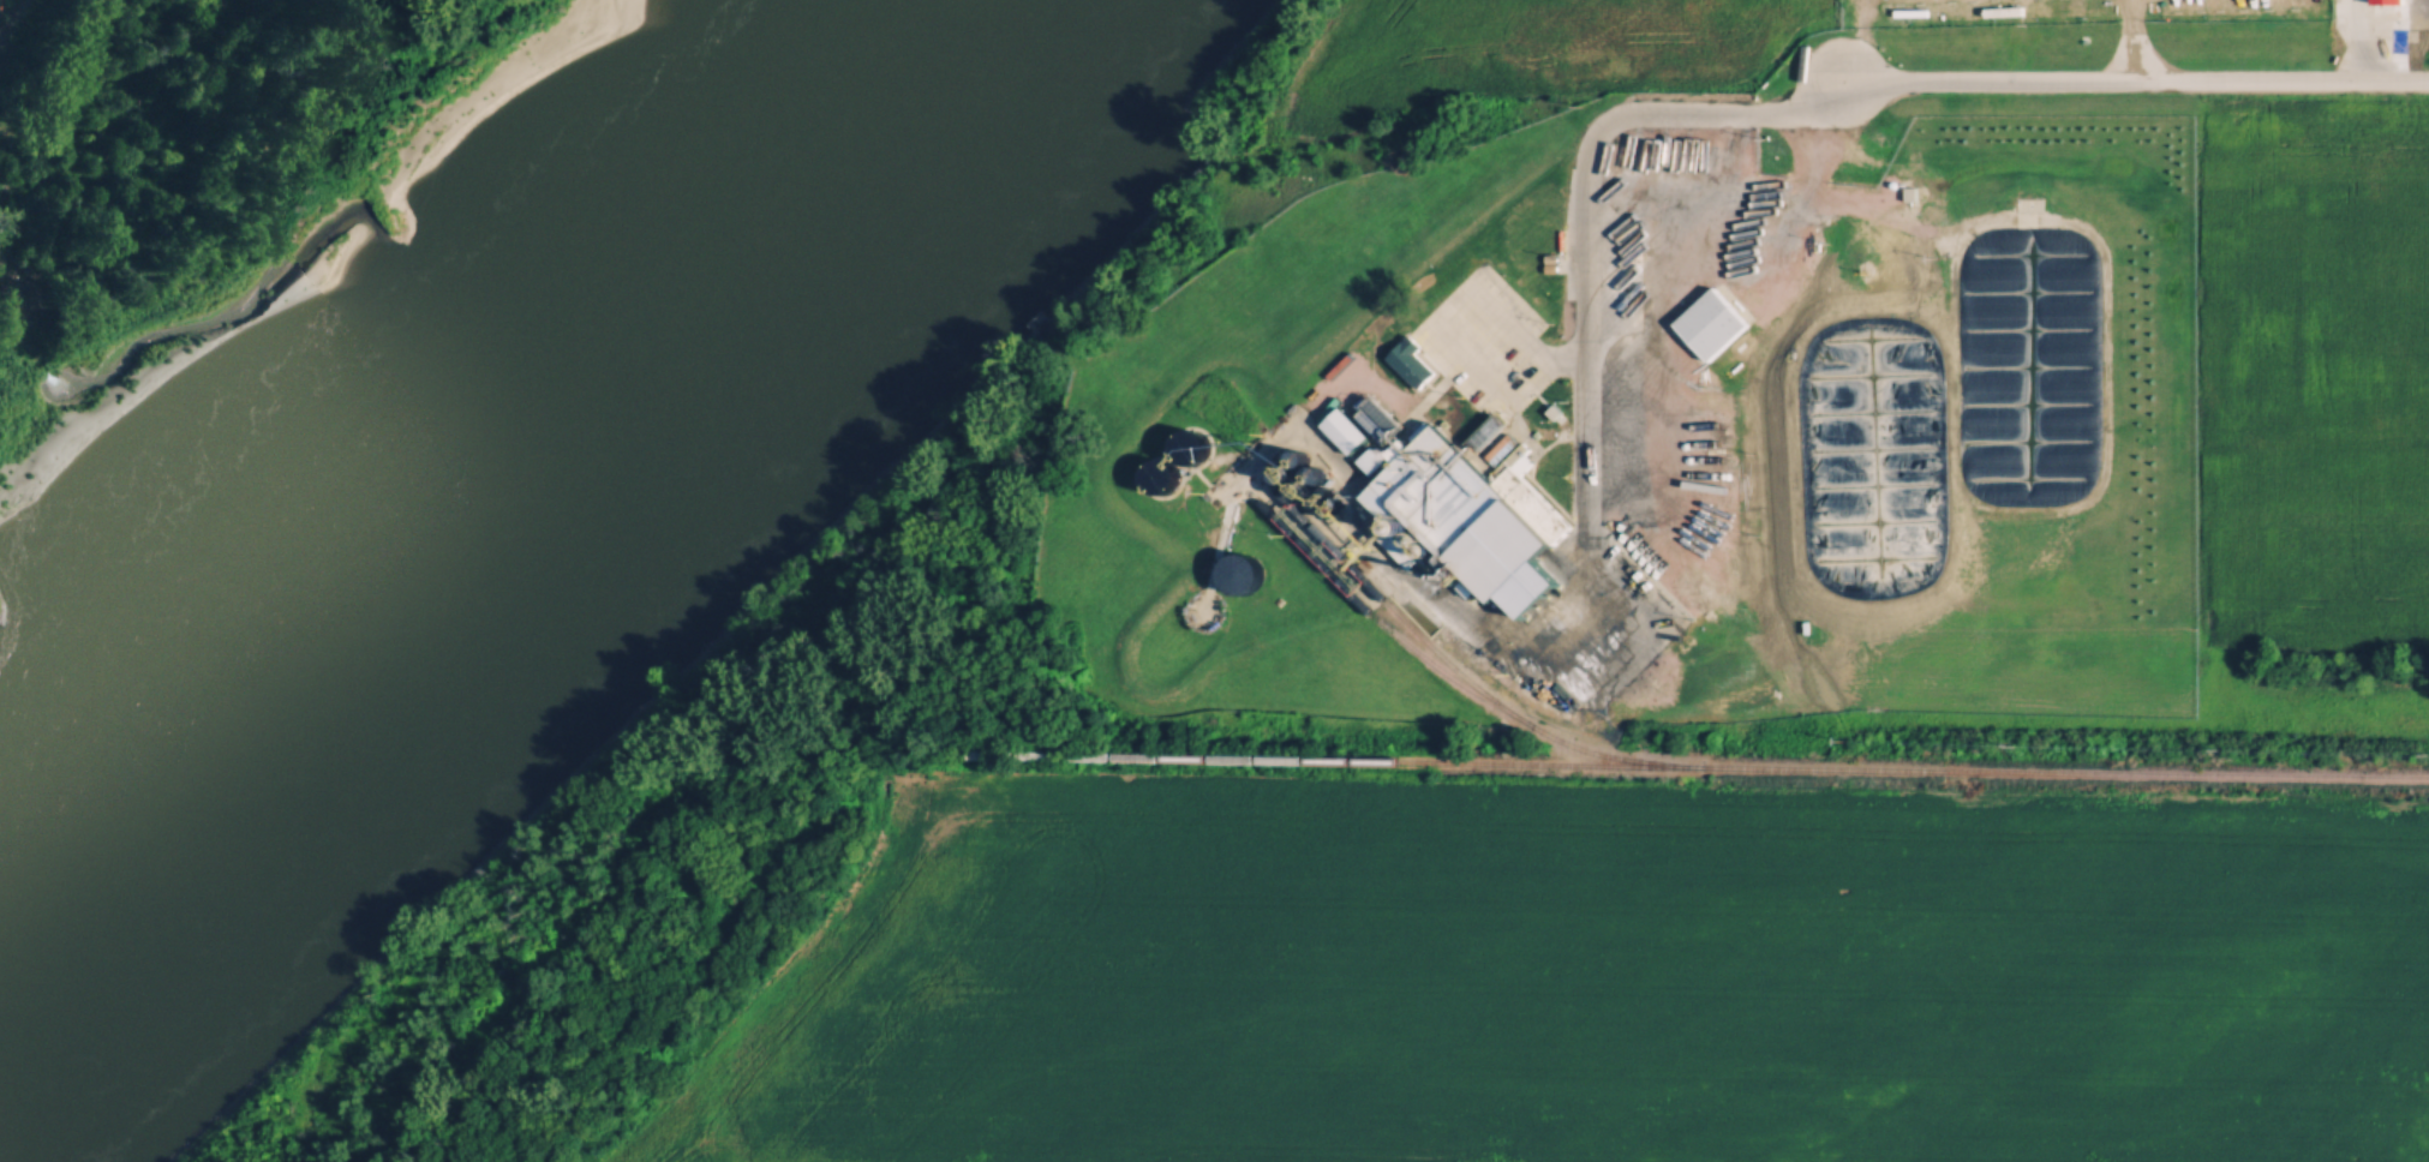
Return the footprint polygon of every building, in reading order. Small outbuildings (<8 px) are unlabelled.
[(1676,322),(1717,284),(1749,321),(1710,358),(1676,322)] [(1500,599),(1556,543),(1434,421),(1411,445),(1401,436),(1384,453),(1395,463),(1363,497),(1392,526),(1408,509),(1500,599)] [(1171,492),(1192,479),(1177,455),(1156,468),(1171,492)] [(1258,552),(1224,550),(1222,589),(1257,591),(1258,552)]
